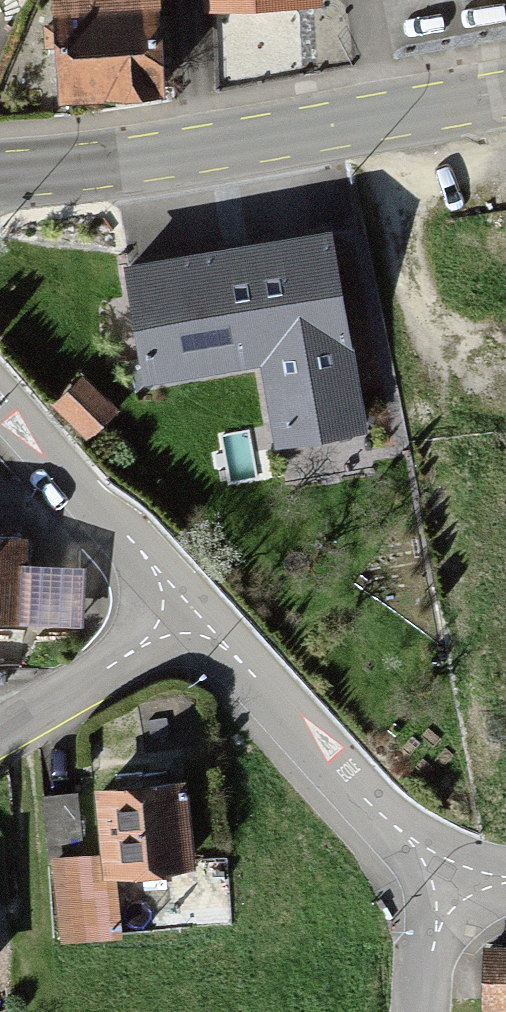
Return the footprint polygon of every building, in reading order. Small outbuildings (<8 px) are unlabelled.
[(53,85),(150,78),(145,0),(47,0),(53,85)] [(335,230),(120,264),(139,385),(263,365),(276,449),(368,435),(335,230)] [(0,528),(0,605),(23,606),(28,529),(0,528)] [(144,766),(95,771),(102,847),(151,842),(144,766)] [(487,939),(482,1011),(505,1011),(505,940),(487,939)]
